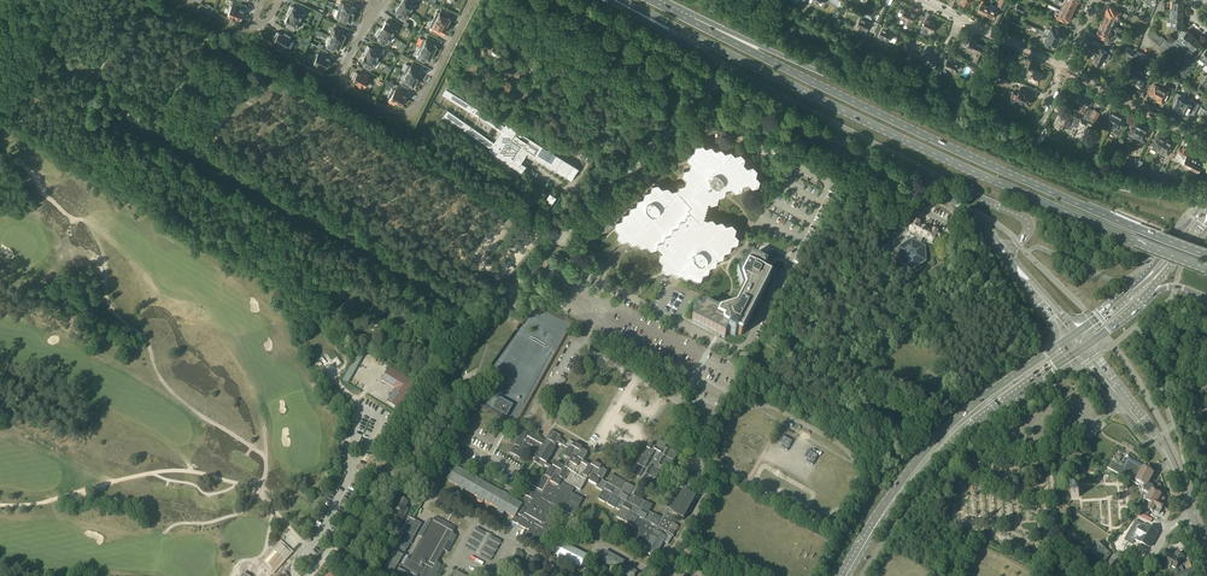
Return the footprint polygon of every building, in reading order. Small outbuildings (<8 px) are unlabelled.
[(342,10),(354,13),(356,6),(352,4),(353,1),(351,0),(345,0),(342,10)] [(410,10),(417,0),(416,0),(402,0),(400,4),(410,10)] [(990,7),(984,4),(985,1),(983,0),(982,0),(980,4),(981,4),(978,10),(979,10),(979,11),(981,12),(982,11),(987,14),(990,7)] [(987,14),(991,16),(990,16),(993,17),(994,17),(996,13),(997,14),(1000,8),(1002,9),(1003,7),(1007,0),(1000,0),(998,4),(998,5),(997,7),(995,6),(994,8),(990,7),(987,14)] [(1172,9),(1183,9),(1184,1),(1178,1),(1178,0),(1173,0),(1173,1),(1172,9)] [(241,5),(233,2),(228,16),(236,19),(236,17),(242,19),(245,11),(239,9),(241,5)] [(1061,9),(1072,14),(1075,7),(1064,2),(1063,5),(1061,9)] [(410,10),(400,4),(395,11),(399,13),(397,16),(404,21),(410,10)] [(298,5),(296,8),(291,6),(287,13),(300,20),(305,9),(298,5)] [(1106,14),(1116,18),(1117,19),(1121,11),(1109,5),(1105,13),(1106,14)] [(910,25),(914,17),(916,18),(921,8),(917,7),(914,12),(910,10),(909,12),(905,10),(901,17),(906,19),(904,22),(910,25)] [(1072,14),(1061,9),(1060,12),(1056,10),(1053,15),(1068,22),(1072,14)] [(1172,9),(1169,9),(1169,17),(1172,17),(1183,18),(1183,9),(1172,9)] [(354,13),(342,10),(338,22),(346,24),(347,20),(353,22),(355,14),(354,13)] [(441,10),(436,20),(447,26),(450,18),(447,17),(448,13),(441,10)] [(927,11),(923,21),(924,22),(923,25),(922,28),(928,31),(928,30),(933,32),(936,24),(932,22),(933,21),(928,19),(931,13),(927,11)] [(288,23),(287,26),(294,30),(300,20),(287,13),(289,14),(285,21),(288,23)] [(1113,25),(1114,25),(1117,19),(1116,18),(1106,14),(1103,21),(1113,25)] [(873,24),(871,23),(865,20),(866,18),(862,16),(858,25),(859,26),(859,27),(861,28),(862,27),(863,28),(862,31),(866,33),(867,30),(868,30),(869,26),(872,27),(870,30),(874,32),(877,25),(879,22),(875,21),(873,24)] [(1172,17),(1169,17),(1167,17),(1167,18),(1167,21),(1172,21),(1171,26),(1172,26),(1172,29),(1177,30),(1177,26),(1183,26),(1183,18),(1172,17)] [(380,27),(392,35),(398,25),(392,20),(389,23),(386,21),(382,28),(380,27)] [(443,33),(447,26),(436,20),(430,31),(438,35),(439,31),(443,33)] [(1103,21),(1100,27),(1110,32),(1112,33),(1115,34),(1117,30),(1121,32),(1122,29),(1114,25),(1113,25),(1103,21)] [(882,24),(879,22),(877,25),(874,32),(875,33),(874,37),(882,41),(884,38),(885,38),(885,39),(887,40),(888,39),(889,40),(891,36),(897,39),(900,33),(889,28),(888,30),(884,28),(884,27),(881,26),(882,24)] [(1049,33),(1048,33),(1059,38),(1060,39),(1061,39),(1062,38),(1063,38),(1064,36),(1063,35),(1065,32),(1061,30),(1057,27),(1057,28),(1049,24),(1048,27),(1051,28),(1050,29),(1049,28),(1047,32),(1049,33)] [(336,25),(331,36),(342,41),(346,34),(342,32),(344,29),(336,25)] [(392,35),(380,27),(375,34),(380,37),(378,40),(385,45),(392,35)] [(1096,35),(1111,41),(1115,34),(1112,33),(1110,32),(1100,27),(1096,35)] [(1141,36),(1143,30),(1138,28),(1135,34),(1141,36)] [(1059,38),(1048,33),(1049,33),(1041,29),(1039,32),(1043,34),(1043,35),(1045,36),(1044,39),(1045,40),(1047,41),(1046,43),(1051,46),(1052,43),(1057,46),(1058,45),(1059,43),(1058,42),(1060,39),(1059,38)] [(1182,46),(1183,48),(1187,44),(1194,36),(1187,30),(1186,32),(1183,29),(1180,31),(1170,43),(1166,40),(1161,46),(1167,51),(1168,51),(1172,46),(1172,45),(1176,45),(1177,43),(1179,43),(1182,46)] [(292,35),(285,31),(283,34),(278,31),(273,38),(280,42),(278,46),(283,49),(292,35)] [(975,34),(972,32),(968,40),(970,41),(967,46),(968,46),(966,49),(972,52),(973,50),(977,52),(974,59),(980,62),(984,52),(983,52),(985,47),(976,43),(977,41),(973,39),(975,34)] [(1152,39),(1156,42),(1161,37),(1157,34),(1152,39)] [(339,49),(342,41),(331,36),(326,47),(334,51),(335,47),(339,49)] [(428,36),(422,47),(433,53),(437,45),(433,43),(435,40),(428,36)] [(1162,36),(1161,37),(1156,42),(1161,46),(1166,40),(1162,36)] [(1194,36),(1187,44),(1183,48),(1186,51),(1189,48),(1195,53),(1200,48),(1197,46),(1201,41),(1194,36)] [(368,45),(364,52),(376,59),(382,48),(375,44),(373,48),(368,45)] [(1093,55),(1094,56),(1096,57),(1095,61),(1101,64),(1104,59),(1107,60),(1110,55),(1106,53),(1107,51),(1091,44),(1088,50),(1094,53),(1093,55)] [(1136,50),(1128,46),(1123,52),(1133,57),(1136,50)] [(433,53),(422,47),(417,58),(424,61),(426,58),(429,60),(433,53)] [(940,60),(944,53),(940,52),(939,55),(936,54),(936,53),(931,51),(932,49),(927,47),(923,56),(924,56),(924,58),(926,59),(927,58),(932,60),(930,65),(934,68),(938,61),(937,61),(938,59),(940,60)] [(1204,52),(1201,50),(1195,57),(1198,60),(1199,58),(1206,64),(1206,62),(1206,48),(1204,52)] [(327,53),(319,50),(314,63),(321,67),(322,65),(327,67),(331,59),(325,57),(327,53)] [(371,69),(376,59),(364,52),(365,53),(362,60),(365,62),(363,65),(371,69)] [(1146,55),(1141,52),(1138,59),(1143,62),(1146,55)] [(944,53),(940,60),(943,62),(944,61),(946,62),(945,66),(950,69),(950,70),(953,71),(953,70),(955,71),(957,67),(962,69),(964,64),(954,59),(953,61),(948,59),(945,58),(947,55),(944,53)] [(515,73),(514,75),(522,79),(526,72),(525,71),(530,63),(516,54),(507,68),(515,73)] [(491,58),(499,63),(501,60),(493,55),(491,58)] [(1146,55),(1143,62),(1148,64),(1151,57),(1146,55)] [(1157,60),(1151,57),(1148,64),(1154,67),(1157,60)] [(1182,64),(1186,67),(1191,60),(1188,57),(1182,64)] [(1194,62),(1191,60),(1186,67),(1188,69),(1194,62)] [(407,73),(418,78),(421,72),(418,70),(420,66),(413,62),(407,73)] [(1031,73),(1029,78),(1032,80),(1033,79),(1039,82),(1043,73),(1030,67),(1028,71),(1031,73)] [(1011,77),(1001,73),(990,68),(986,76),(996,81),(998,77),(1010,83),(1013,78),(1011,77)] [(1145,81),(1139,78),(1142,72),(1136,69),(1130,80),(1141,86),(1143,83),(1144,83),(1145,81)] [(370,74),(363,70),(361,74),(356,71),(352,78),(357,81),(356,83),(363,87),(370,74)] [(934,80),(939,78),(938,76),(942,74),(940,70),(931,74),(934,80)] [(410,84),(415,87),(419,79),(418,79),(418,78),(407,73),(401,83),(408,87),(410,84)] [(1157,98),(1163,87),(1164,84),(1156,80),(1150,93),(1153,95),(1153,96),(1157,98)] [(579,168),(578,168),(507,122),(504,125),(446,88),(448,86),(447,86),(442,94),(501,131),(495,141),(447,110),(443,116),(491,147),(488,151),(521,172),(522,172),(526,165),(521,162),(527,152),(537,158),(571,180),(579,168)] [(404,91),(397,87),(389,101),(394,104),(396,101),(403,105),(407,97),(402,94),(404,91)] [(1020,89),(1018,93),(1014,91),(1010,99),(1015,101),(1016,99),(1028,105),(1033,95),(1025,91),(1026,89),(1021,87),(1020,89)] [(1157,98),(1156,98),(1164,103),(1171,90),(1167,88),(1167,90),(1163,87),(1157,98)] [(1076,100),(1083,103),(1079,110),(1091,116),(1097,119),(1100,112),(1094,109),(1093,110),(1090,108),(1094,101),(1090,99),(1086,97),(1087,96),(1080,92),(1076,100)] [(1182,110),(1188,98),(1177,92),(1172,103),(1174,104),(1173,106),(1178,109),(1179,110),(1179,111),(1180,111),(1181,111),(1182,111),(1182,110)] [(1182,110),(1182,111),(1183,112),(1187,114),(1188,112),(1194,115),(1199,104),(1188,98),(1182,110)] [(1106,123),(1111,126),(1118,112),(1110,108),(1109,111),(1107,112),(1105,116),(1106,117),(1102,125),(1104,127),(1106,123)] [(1069,116),(1063,113),(1061,116),(1060,116),(1056,125),(1062,128),(1064,125),(1067,126),(1070,127),(1074,120),(1078,122),(1077,123),(1086,127),(1087,128),(1088,129),(1088,130),(1088,131),(1088,132),(1089,132),(1095,121),(1093,120),(1094,119),(1085,114),(1083,118),(1080,117),(1079,119),(1080,116),(1071,112),(1070,115),(1069,116)] [(1118,112),(1111,126),(1115,128),(1113,132),(1120,135),(1125,126),(1122,124),(1125,120),(1124,119),(1125,116),(1118,112)] [(1136,138),(1137,136),(1143,125),(1135,121),(1132,127),(1128,136),(1132,138),(1133,137),(1136,138)] [(1143,125),(1137,136),(1139,137),(1138,141),(1142,143),(1147,135),(1150,129),(1143,125)] [(1161,148),(1166,138),(1159,134),(1153,145),(1151,148),(1157,151),(1159,147),(1160,148),(1161,148)] [(1166,138),(1161,148),(1160,148),(1159,152),(1161,153),(1160,154),(1165,157),(1166,155),(1167,153),(1168,153),(1174,142),(1166,138)] [(657,245),(661,250),(660,250),(659,256),(663,260),(661,266),(665,270),(669,269),(671,269),(673,271),(675,273),(677,272),(681,271),(685,275),(691,274),(695,278),(701,277),(702,271),(708,269),(709,264),(715,262),(716,260),(716,257),(722,255),(724,249),(724,250),(732,254),(733,251),(728,248),(729,248),(731,242),(737,241),(738,235),(734,231),(736,225),(731,221),(726,223),(722,219),(715,220),(711,217),(705,219),(702,215),(705,213),(704,211),(706,210),(705,209),(707,207),(706,206),(707,204),(706,203),(708,201),(707,200),(709,199),(711,201),(716,199),(718,194),(721,193),(723,192),(724,192),(725,186),(731,185),(735,189),(741,188),(742,182),(748,181),(752,185),(758,183),(759,177),(755,173),(757,168),(752,163),(747,165),(743,161),(744,155),(740,151),(734,152),(730,148),(725,150),(721,146),(715,147),(711,143),(705,144),(701,140),(695,142),(694,147),(688,149),(686,155),(691,159),(690,162),(689,164),(683,166),(682,171),(683,173),(686,176),(686,177),(684,181),(679,183),(677,188),(672,190),(669,187),(668,186),(662,187),(658,183),(652,184),(651,190),(645,191),(643,197),(638,199),(636,204),(630,206),(629,211),(623,213),(622,219),(616,220),(614,226),(593,246),(604,257),(613,247),(621,240),(623,240),(627,238),(631,243),(637,241),(641,245),(646,244),(650,248),(656,246),(657,245)] [(1108,154),(1111,156),(1116,147),(1112,145),(1108,154)] [(1116,147),(1110,159),(1113,161),(1120,149),(1116,147)] [(1191,168),(1195,159),(1192,157),(1193,156),(1186,152),(1187,149),(1184,147),(1182,149),(1180,148),(1177,152),(1180,154),(1183,156),(1182,157),(1185,159),(1183,163),(1186,165),(1191,168)] [(1191,168),(1195,170),(1195,169),(1199,171),(1201,167),(1203,168),(1204,167),(1206,168),(1206,161),(1206,163),(1199,159),(1198,161),(1195,159),(1191,168)] [(556,195),(550,190),(545,197),(552,201),(556,195)] [(616,220),(620,215),(614,209),(610,214),(616,220)] [(909,232),(918,237),(915,242),(913,241),(912,241),(910,242),(910,243),(908,242),(898,248),(898,264),(916,272),(930,265),(930,249),(924,246),(927,241),(937,246),(940,239),(944,241),(946,237),(942,235),(934,230),(932,234),(918,226),(919,223),(915,221),(911,219),(908,225),(912,226),(909,232)] [(743,265),(742,268),(741,270),(739,270),(737,274),(742,290),(734,307),(730,308),(729,306),(731,306),(733,303),(730,301),(724,303),(717,305),(716,308),(719,310),(721,309),(721,311),(717,312),(704,305),(701,311),(696,308),(693,312),(694,313),(693,315),(694,316),(694,317),(692,321),(716,333),(720,335),(725,338),(727,333),(734,336),(736,333),(741,336),(770,279),(765,276),(767,273),(764,272),(766,268),(767,266),(765,265),(759,262),(754,260),(751,258),(749,257),(748,259),(741,255),(740,258),(747,261),(745,266),(743,265)] [(569,323),(545,310),(541,318),(565,331),(569,323)] [(492,410),(506,418),(546,345),(532,337),(492,410)] [(343,381),(347,383),(365,352),(360,350),(343,381)] [(389,367),(381,381),(395,389),(387,403),(400,411),(416,384),(389,367)] [(664,448),(666,444),(659,440),(655,447),(649,444),(647,447),(646,449),(645,449),(636,464),(637,465),(636,467),(634,466),(630,473),(639,479),(634,488),(626,484),(624,483),(625,483),(611,475),(607,484),(602,481),(607,473),(602,470),(600,469),(601,467),(593,462),(590,467),(583,462),(587,454),(583,451),(581,450),(582,448),(569,441),(566,445),(564,444),(565,442),(559,439),(561,436),(551,431),(545,441),(530,433),(529,436),(526,435),(527,434),(522,431),(514,445),(519,448),(519,447),(521,448),(520,451),(513,447),(509,453),(519,459),(523,454),(534,460),(533,462),(542,467),(543,465),(549,468),(544,477),(543,476),(539,483),(535,481),(532,486),(529,484),(528,486),(526,485),(524,484),(523,486),(524,487),(521,493),(526,496),(522,504),(506,495),(505,496),(502,495),(502,493),(476,478),(474,479),(472,477),(472,476),(456,467),(448,480),(458,486),(456,489),(462,492),(464,489),(478,498),(477,500),(482,504),(484,501),(499,509),(497,512),(503,515),(504,512),(514,518),(512,522),(516,524),(516,523),(518,525),(526,530),(527,529),(529,530),(523,541),(538,550),(550,529),(545,526),(546,524),(547,524),(557,508),(573,517),(582,500),(571,493),(574,488),(580,491),(588,477),(590,478),(588,482),(596,486),(595,488),(602,492),(598,500),(605,504),(605,503),(607,504),(607,505),(614,509),(615,509),(620,511),(616,518),(623,522),(624,521),(626,522),(625,523),(636,529),(634,534),(638,536),(632,545),(654,558),(663,542),(668,544),(671,538),(672,536),(673,536),(678,527),(671,523),(674,518),(673,518),(675,516),(683,520),(695,498),(682,491),(681,493),(673,488),(668,497),(671,499),(666,508),(667,508),(661,519),(654,514),(654,515),(649,512),(652,506),(645,502),(643,501),(636,496),(635,497),(633,496),(640,484),(650,490),(654,482),(653,482),(655,480),(659,473),(659,472),(662,468),(668,471),(672,464),(671,463),(673,461),(673,462),(677,454),(668,449),(667,450),(664,448)] [(787,451),(789,448),(790,446),(793,441),(783,436),(779,443),(783,444),(781,448),(787,451)] [(806,462),(813,465),(818,455),(809,450),(805,457),(808,459),(806,462)] [(1059,451),(1055,456),(1061,462),(1066,458),(1059,451)] [(1154,477),(1126,459),(1120,472),(1144,486),(1141,493),(1142,500),(1138,506),(1152,512),(1154,511),(1159,514),(1163,507),(1162,505),(1164,500),(1161,498),(1163,494),(1159,491),(1161,486),(1156,483),(1155,484),(1151,482),(1154,477)] [(682,475),(687,490),(696,487),(692,472),(682,475)] [(1079,489),(1071,490),(1071,498),(1079,497),(1079,489)] [(408,503),(401,499),(395,509),(399,511),(396,516),(403,519),(407,512),(404,510),(408,503)] [(387,564),(383,572),(390,575),(436,575),(442,565),(437,563),(444,551),(447,553),(456,536),(453,534),(454,533),(453,533),(455,528),(436,517),(433,521),(432,521),(431,522),(428,520),(418,537),(422,539),(410,560),(403,557),(404,556),(395,551),(387,564)] [(1154,532),(1143,525),(1134,540),(1139,543),(1138,543),(1145,547),(1146,547),(1148,548),(1156,534),(1154,532)] [(476,528),(465,547),(475,553),(486,533),(476,528)] [(491,536),(480,556),(490,561),(501,542),(491,536)] [(553,555),(580,569),(587,556),(560,542),(553,555)] [(1089,555),(1094,558),(1098,561),(1099,561),(1101,562),(1101,561),(1103,563),(1105,561),(1108,556),(1109,554),(1107,552),(1108,551),(1097,543),(1094,547),(1093,546),(1090,551),(1091,552),(1089,555)] [(281,545),(278,547),(264,563),(271,569),(281,558),(283,560),(290,553),(281,545)] [(517,551),(507,568),(514,572),(524,555),(517,551)] [(626,575),(635,575),(637,572),(623,564),(624,562),(605,551),(599,561),(619,572),(619,571),(627,575),(626,575)] [(1171,555),(1165,566),(1170,569),(1171,567),(1175,569),(1176,569),(1177,570),(1179,574),(1176,575),(1194,575),(1192,569),(1184,572),(1181,566),(1180,566),(1184,557),(1176,552),(1174,557),(1171,555)] [(534,565),(536,562),(527,556),(525,560),(534,565)] [(1052,556),(1051,558),(1048,557),(1046,562),(1057,567),(1061,561),(1052,556)] [(514,574),(514,575),(533,575),(518,568),(514,574)]
